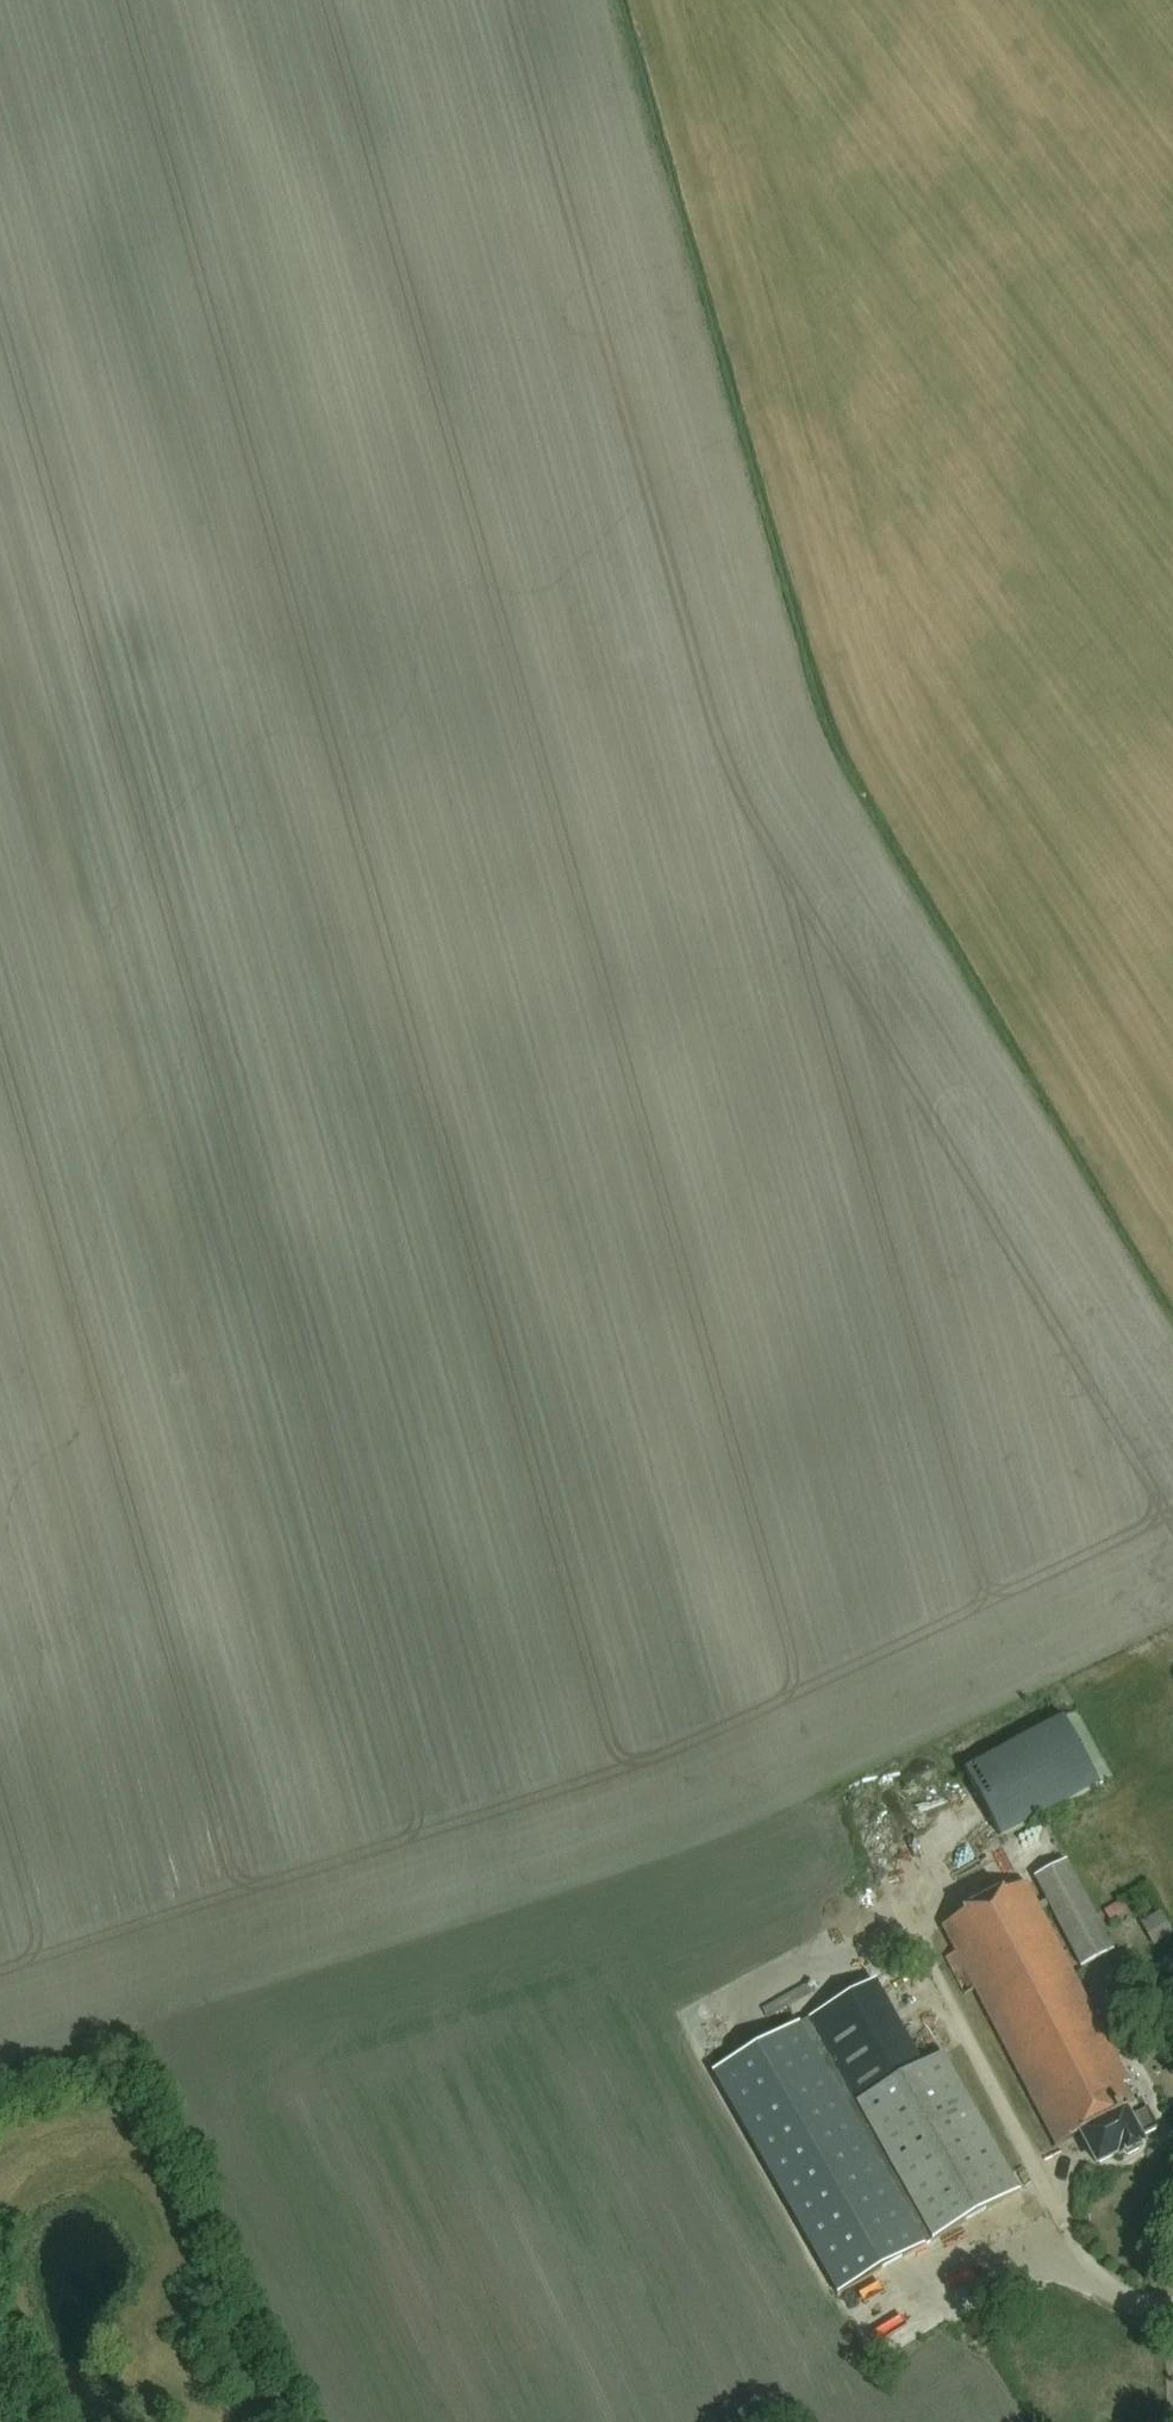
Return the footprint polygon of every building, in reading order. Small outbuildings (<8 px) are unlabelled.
[(999,1837),(1098,1785),(1099,1785),(1064,1718),(965,1770),(999,1837)] [(1034,1878),(1080,1969),(1112,1951),(1066,1863),(1034,1878)] [(1141,2139),(1158,2130),(1148,2111),(1138,2116),(1123,2088),(1130,2085),(1026,1885),(942,1928),(956,1954),(946,1960),(965,1996),(975,1991),(1056,2148),(1082,2135),(1099,2166),(1120,2155),(1121,2157),(1144,2146),(1141,2139)] [(1158,1940),(1172,1931),(1172,1923),(1165,1909),(1146,1921),(1158,1940)] [(856,2103),(923,2066),(877,1981),(809,2022),(856,2103)] [(927,2246),(920,2234),(804,2024),(712,2073),(838,2294),(927,2246)] [(932,2242),(1020,2194),(944,2056),(919,2070),(856,2104),(932,2242)]
